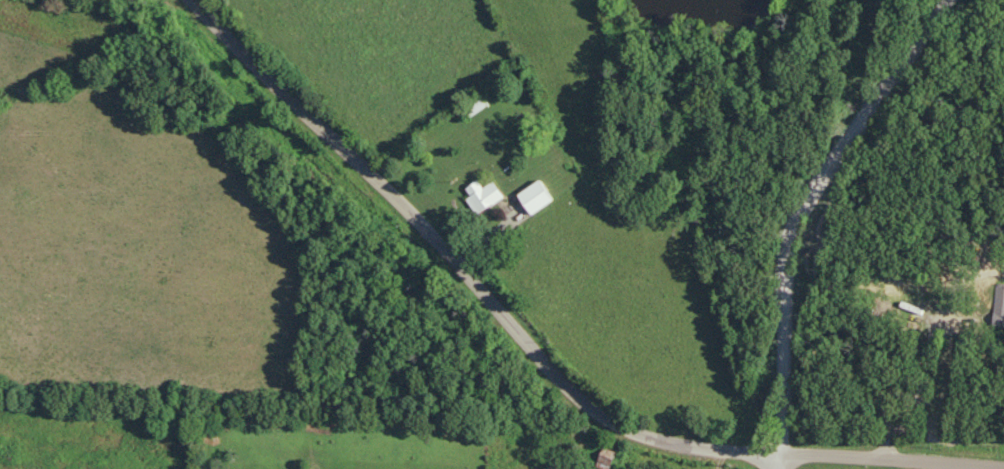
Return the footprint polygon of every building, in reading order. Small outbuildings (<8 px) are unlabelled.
[(527,217),(551,201),(536,179),(512,195),(527,217)] [(479,188),(473,180),(458,191),(476,214),(499,196),(488,182),(479,188)] [(1003,327),(1003,284),(992,284),(991,326),(1003,327)] [(603,447),(593,463),(604,468),(617,468),(623,459),(603,447)]
